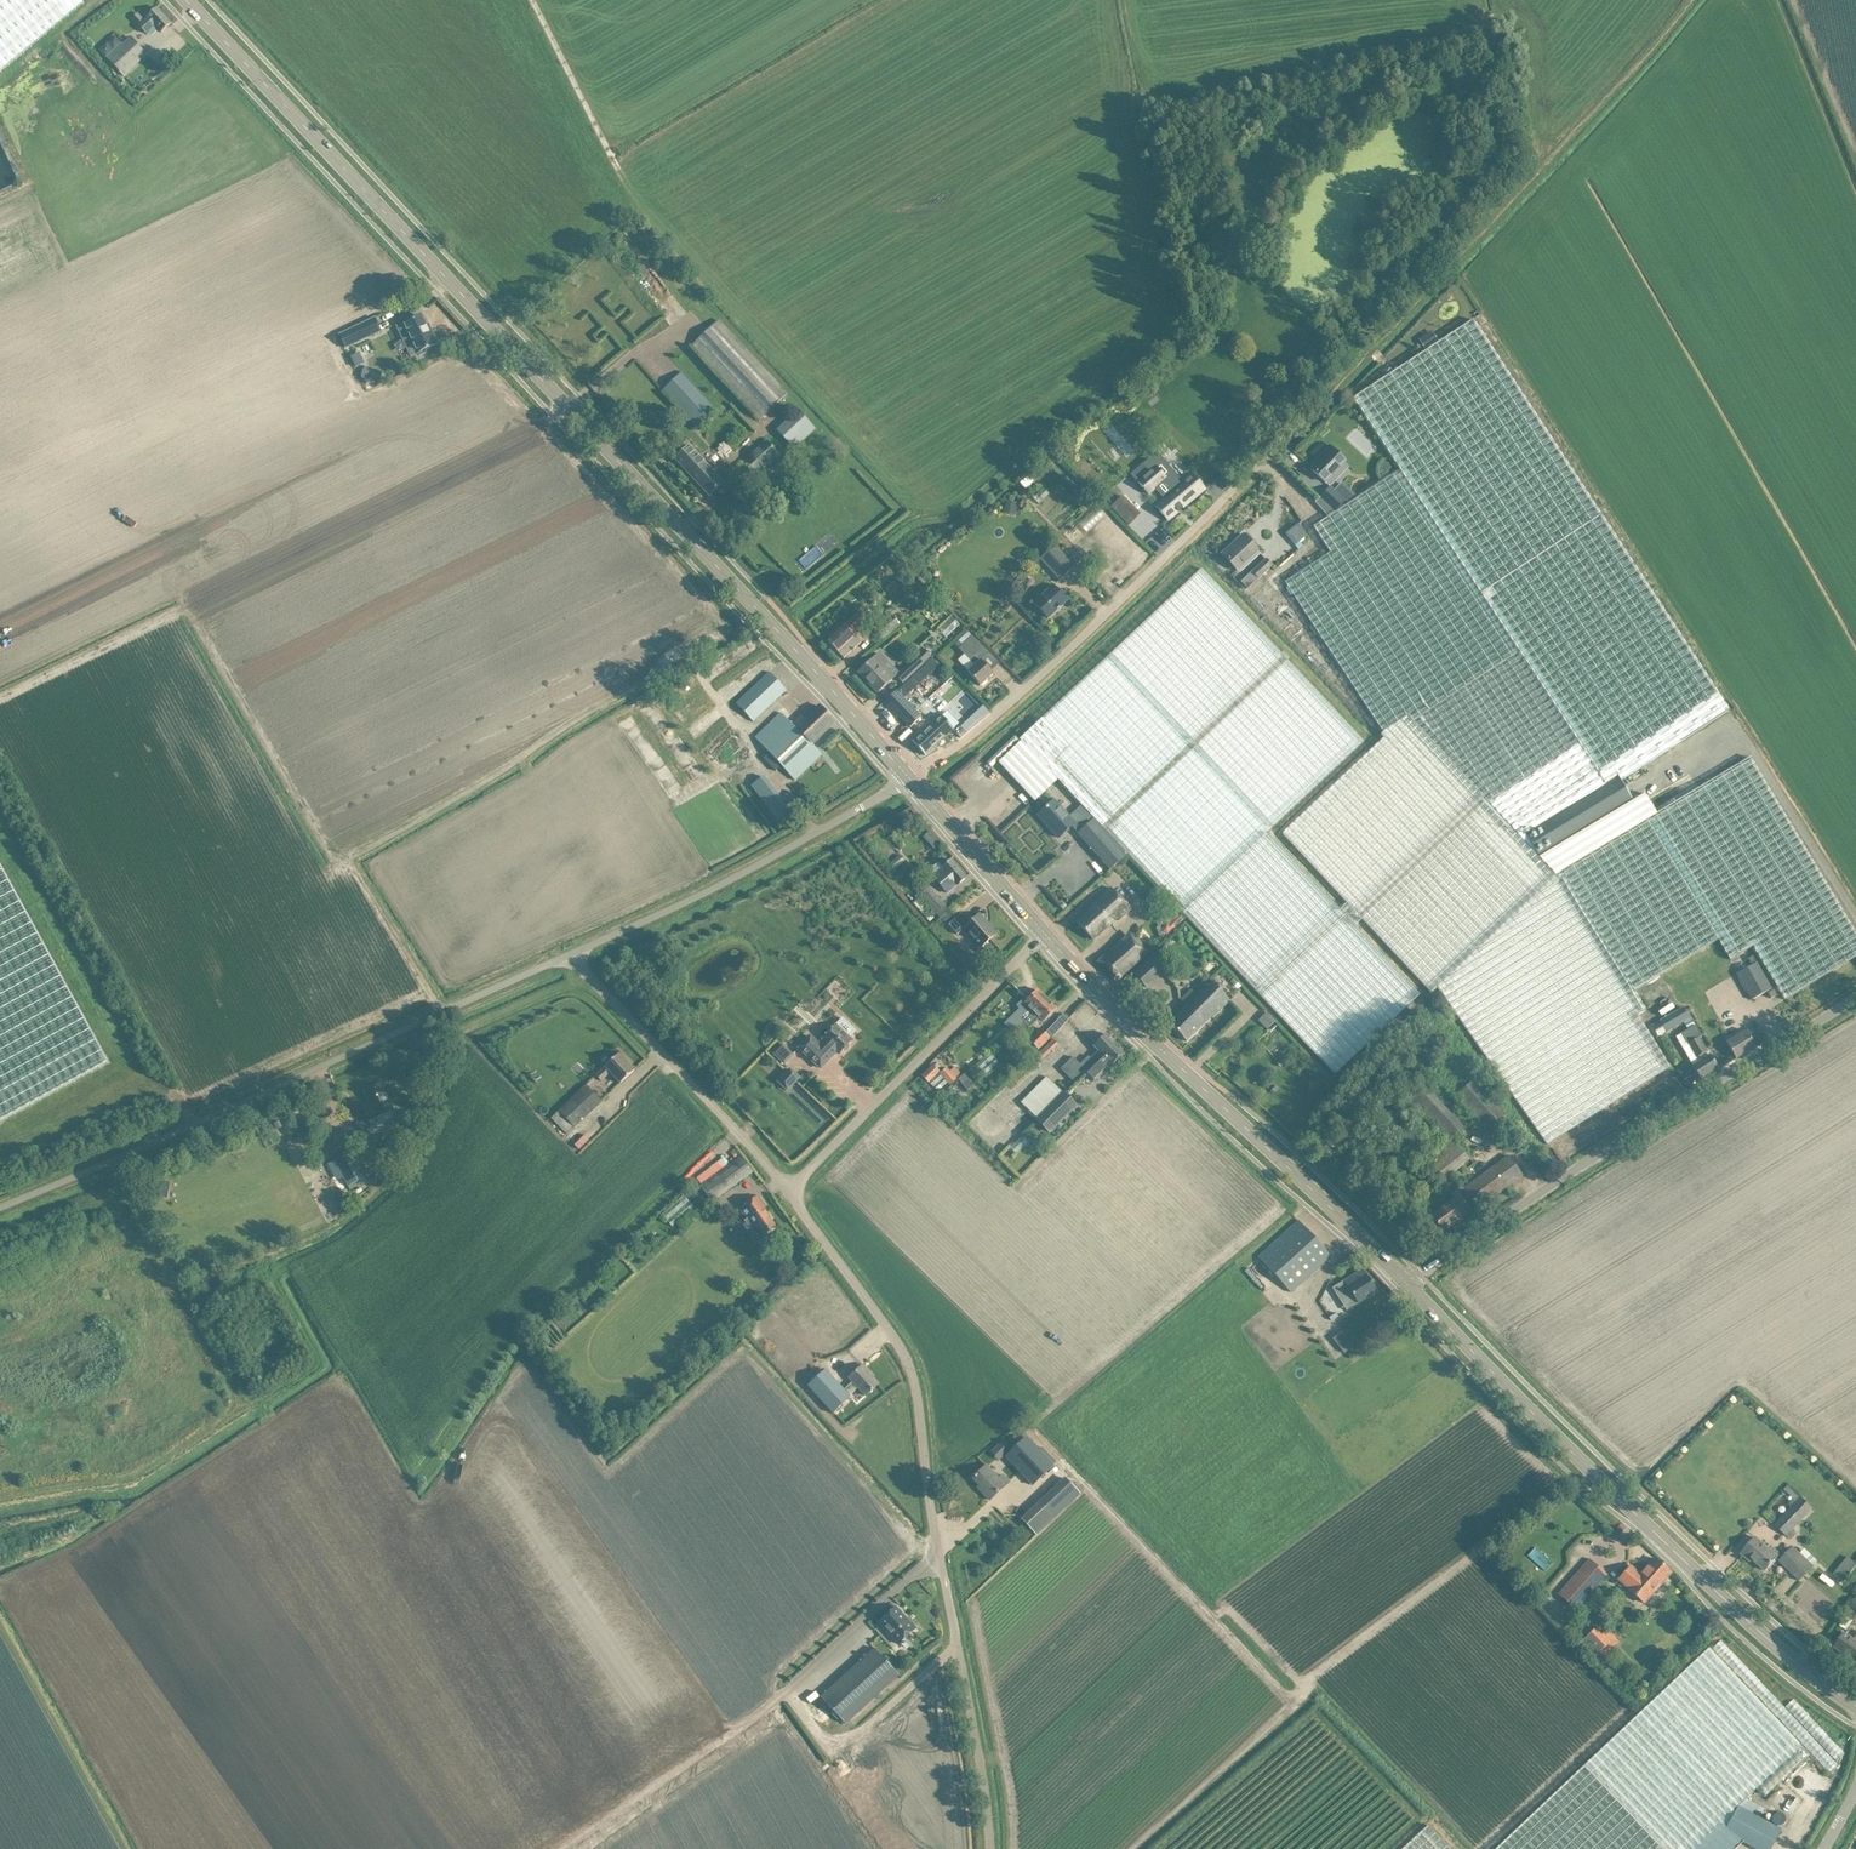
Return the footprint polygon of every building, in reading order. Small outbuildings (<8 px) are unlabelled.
[(83,3),(81,0),(0,0),(0,72),(83,3)] [(146,33),(155,25),(161,32),(171,23),(157,8),(144,20),(138,13),(132,18),(146,33)] [(107,58),(123,76),(147,54),(130,37),(107,58)] [(426,327),(421,315),(410,320),(409,318),(401,321),(403,324),(397,326),(411,355),(416,353),(417,353),(418,353),(420,355),(427,352),(426,349),(437,344),(432,333),(430,334),(429,333),(429,332),(428,332),(426,328),(427,327),(426,327)] [(375,318),(340,335),(346,347),(381,331),(375,318)] [(691,346),(759,420),(787,395),(719,320),(691,346)] [(1547,1145),(1670,1067),(1637,1015),(1645,1010),(1633,990),(1718,939),(1731,960),(1753,946),(1785,999),(1855,956),(1855,935),(1749,758),(1657,814),(1644,793),(1633,800),(1621,780),(1728,710),(1473,320),(1354,399),(1400,471),(1313,527),(1330,553),(1285,583),(1383,733),(1381,734),(1384,737),(1282,833),(1428,989),(1431,987),(1434,991),(1437,987),(1541,1134),(1547,1145)] [(356,367),(364,363),(359,354),(352,357),(356,367)] [(364,367),(361,377),(379,382),(381,374),(380,372),(364,367)] [(662,390),(697,427),(715,409),(681,372),(662,390)] [(816,429),(798,410),(777,431),(795,449),(816,429)] [(781,456),(767,441),(742,464),(756,478),(781,456)] [(709,496),(716,490),(720,494),(724,494),(727,492),(727,487),(723,483),(724,483),(689,446),(675,459),(709,496)] [(1329,446),(1324,452),(1325,453),(1311,469),(1325,483),(1345,462),(1329,446)] [(1062,458),(1067,452),(1064,449),(1059,454),(1062,458)] [(1133,476),(1148,493),(1166,478),(1155,467),(1158,465),(1153,459),(1133,476)] [(1204,489),(1192,475),(1180,485),(1178,482),(1167,490),(1170,493),(1156,505),(1168,520),(1204,489)] [(1035,479),(1024,484),(1028,491),(1038,487),(1035,479)] [(1141,515),(1109,483),(1099,494),(1130,526),(1141,515)] [(1320,498),(1335,512),(1345,501),(1330,487),(1320,498)] [(1045,508),(1055,498),(1048,491),(1038,501),(1045,508)] [(1021,516),(1020,504),(1009,505),(1009,517),(1021,516)] [(1290,536),(1300,549),(1312,540),(1303,526),(1290,536)] [(1243,534),(1237,539),(1239,541),(1224,556),(1236,570),(1258,550),(1243,534)] [(1060,580),(1075,567),(1055,545),(1040,559),(1060,580)] [(1266,560),(1253,572),(1259,579),(1272,566),(1266,560)] [(998,763),(1028,795),(1034,802),(1058,780),(1082,806),(1070,817),(1055,800),(1040,813),(1052,827),(1050,828),(1058,838),(1074,824),(1081,831),(1078,833),(1110,870),(1127,855),(1179,909),(1182,913),(1187,918),(1335,1075),(1420,995),(1267,833),(1364,742),(1202,568),(998,763)] [(909,571),(900,576),(908,589),(916,584),(909,571)] [(1269,581),(1255,596),(1266,606),(1270,602),(1266,597),(1275,587),(1269,581)] [(1054,585),(1034,604),(1048,619),(1068,600),(1054,585)] [(860,642),(852,634),(869,620),(861,611),(827,641),(843,658),(852,650),(853,651),(854,650),(853,649),(860,642)] [(876,628),(884,638),(899,626),(891,616),(876,628)] [(972,636),(964,645),(960,649),(974,666),(968,672),(980,686),(993,674),(981,661),(989,653),(972,636)] [(927,647),(928,654),(939,653),(938,645),(927,647)] [(877,693),(896,676),(897,674),(879,654),(874,659),(873,659),(858,672),(877,693)] [(917,656),(897,674),(896,676),(903,683),(924,663),(917,656)] [(736,704),(753,722),(786,690),(769,672),(736,704)] [(885,702),(910,727),(921,717),(896,691),(885,702)] [(960,727),(955,732),(961,738),(966,733),(990,713),(983,705),(960,727)] [(755,737),(770,753),(764,759),(776,771),(782,766),(795,779),(822,755),(812,744),(835,722),(819,706),(805,720),(801,715),(792,724),(781,713),(755,737)] [(954,728),(941,714),(929,725),(930,727),(913,743),(925,755),(954,728)] [(752,786),(784,827),(796,818),(764,777),(752,786)] [(927,841),(934,836),(930,831),(924,837),(927,841)] [(894,865),(899,872),(910,865),(905,857),(894,865)] [(950,861),(943,868),(938,863),(931,870),(930,872),(933,876),(948,893),(965,878),(950,861)] [(108,1062),(0,864),(0,1121),(108,1062)] [(936,914),(940,919),(949,911),(926,883),(916,891),(936,914)] [(1130,909),(1111,888),(1093,904),(1095,906),(1077,922),(1093,940),(1117,918),(1119,919),(1130,909)] [(1183,921),(1187,918),(1182,913),(1179,909),(1168,919),(1166,918),(1159,922),(1156,928),(1159,936),(1165,938),(1183,921)] [(957,934),(964,928),(980,947),(980,948),(996,933),(979,915),(980,915),(980,914),(970,923),(961,913),(948,924),(957,934)] [(1102,968),(1116,982),(1124,973),(1149,950),(1136,937),(1129,943),(1123,937),(1106,954),(1097,962),(1102,968)] [(1737,973),(1751,1000),(1771,989),(1753,956),(1749,958),(1753,965),(1737,973)] [(1152,959),(1134,974),(1146,988),(1156,979),(1154,976),(1161,970),(1152,959)] [(1209,980),(1185,1004),(1186,1005),(1168,1023),(1186,1041),(1212,1016),(1213,1017),(1229,1000),(1209,980)] [(991,1007),(998,1014),(1017,995),(1010,988),(991,1007)] [(1006,1022),(1014,1030),(1047,999),(1037,990),(1024,1003),(1029,1007),(1023,1013),(1019,1009),(1006,1022)] [(1773,990),(1768,993),(1771,998),(1776,995),(1773,990)] [(1056,1009),(1047,999),(1014,1030),(1013,1031),(1021,1039),(1031,1029),(1029,1027),(1039,1017),(1043,1022),(1056,1009)] [(1653,1030),(1657,1036),(1690,1018),(1684,1007),(1651,1026),(1653,1030)] [(1064,1015),(1068,1019),(1075,1012),(1071,1008),(1064,1015)] [(1263,1023),(1271,1032),(1280,1023),(1271,1015),(1263,1023)] [(1049,1039),(1050,1040),(1062,1028),(1055,1022),(1045,1033),(1041,1029),(1023,1047),(1032,1056),(1049,1039)] [(839,1054),(852,1040),(836,1025),(830,1031),(826,1028),(824,1028),(819,1033),(819,1035),(823,1038),(825,1041),(820,1046),(810,1036),(799,1047),(820,1068),(831,1057),(831,1056),(836,1051),(839,1054)] [(1761,1033),(1756,1025),(1746,1031),(1726,1042),(1735,1059),(1755,1047),(1751,1039),(1761,1033)] [(1086,1072),(1115,1043),(1106,1034),(1094,1046),(1098,1051),(1091,1058),(1089,1056),(1080,1064),(1073,1057),(1061,1069),(1074,1083),(1086,1072)] [(1694,1039),(1692,1040),(1693,1041),(1688,1044),(1682,1048),(1690,1061),(1697,1057),(1700,1061),(1692,1066),(1701,1079),(1718,1069),(1709,1055),(1708,1056),(1706,1052),(1707,1052),(1699,1037),(1695,1040),(1694,1039)] [(1046,1067),(1065,1048),(1058,1041),(1039,1060),(1046,1067)] [(1124,1053),(1115,1043),(1086,1072),(1094,1081),(1111,1064),(1112,1065),(1124,1053)] [(793,1055),(782,1045),(774,1053),(784,1063),(793,1055)] [(635,1070),(619,1054),(596,1075),(601,1081),(610,1072),(620,1083),(635,1070)] [(922,1075),(929,1082),(939,1072),(933,1065),(922,1075)] [(962,1077),(955,1069),(951,1072),(947,1068),(939,1075),(951,1086),(958,1078),(959,1079),(962,1077)] [(799,1078),(790,1069),(778,1081),(787,1090),(799,1078)] [(974,1086),(964,1075),(962,1077),(959,1079),(968,1090),(974,1086)] [(1063,1093),(1048,1078),(1022,1104),(1037,1119),(1063,1093)] [(1506,1115),(1475,1079),(1457,1094),(1489,1130),(1506,1115)] [(551,1119),(567,1135),(602,1102),(586,1085),(551,1119)] [(393,1111),(384,1092),(382,1093),(379,1086),(365,1092),(372,1106),(364,1110),(369,1122),(393,1111)] [(1063,1093),(1037,1119),(1052,1134),(1072,1113),(1063,1104),(1068,1098),(1063,1093)] [(1470,1159),(1452,1137),(1424,1160),(1442,1182),(1470,1159)] [(1023,1156),(1032,1143),(1025,1138),(1016,1151),(1023,1156)] [(326,1165),(340,1192),(366,1178),(352,1151),(326,1165)] [(1440,1209),(1431,1216),(1443,1232),(1452,1225),(1476,1207),(1477,1209),(1523,1175),(1508,1155),(1491,1168),(1463,1189),(1461,1186),(1451,1194),(1455,1199),(1440,1210),(1440,1209)] [(713,1201),(752,1172),(741,1157),(702,1185),(713,1201)] [(163,1181),(158,1196),(171,1201),(177,1186),(163,1181)] [(740,1209),(747,1219),(744,1221),(751,1230),(756,1226),(762,1234),(775,1225),(763,1208),(765,1207),(758,1197),(743,1207),(742,1207),(740,1209)] [(667,1216),(677,1228),(698,1209),(688,1198),(667,1216)] [(1330,1256),(1298,1220),(1257,1257),(1290,1293),(1330,1256)] [(1332,1288),(1341,1301),(1351,1294),(1357,1304),(1377,1291),(1363,1269),(1344,1281),(1343,1281),(1332,1288)] [(774,1300),(786,1288),(780,1282),(768,1294),(774,1300)] [(1333,1339),(1345,1353),(1352,1347),(1341,1332),(1333,1339)] [(878,1384),(872,1377),(868,1373),(869,1372),(863,1365),(849,1378),(853,1382),(844,1390),(826,1370),(808,1386),(833,1413),(850,1396),(858,1388),(865,1396),(878,1384)] [(1612,1444),(1639,1441),(1638,1432),(1622,1434),(1622,1432),(1611,1433),(1612,1444)] [(1027,1437),(1006,1457),(1032,1485),(1053,1465),(1027,1437)] [(990,1500),(1009,1482),(1003,1475),(999,1479),(986,1466),(977,1475),(976,1474),(974,1476),(974,1477),(973,1478),(984,1490),(982,1492),(990,1500)] [(1036,1535),(1080,1493),(1065,1477),(1021,1519),(1036,1535)] [(1775,1526),(1789,1539),(1796,1532),(1793,1530),(1813,1509),(1801,1498),(1775,1526)] [(1765,1570),(1777,1557),(1770,1550),(1768,1553),(1754,1540),(1744,1551),(1765,1570)] [(1799,1581),(1813,1566),(1793,1547),(1779,1562),(1799,1581)] [(1855,1566),(1855,1564),(1848,1557),(1833,1574),(1843,1582),(1855,1566)] [(1632,1569),(1624,1578),(1624,1579),(1631,1585),(1628,1589),(1644,1603),(1671,1573),(1655,1558),(1639,1575),(1632,1569)] [(1559,1594),(1576,1609),(1606,1575),(1589,1560),(1559,1594)] [(1549,1604),(1545,1609),(1555,1618),(1559,1613),(1549,1604)] [(895,1607),(878,1622),(898,1644),(913,1630),(900,1615),(902,1614),(895,1607)] [(1569,1614),(1559,1624),(1564,1630),(1575,1621),(1569,1614)] [(1601,1628),(1584,1646),(1603,1664),(1624,1642),(1612,1630),(1608,1635),(1601,1628)] [(1854,1639),(1844,1632),(1834,1647),(1855,1662),(1855,1636),(1854,1639)] [(899,1675),(875,1648),(821,1697),(845,1724),(899,1675)] [(1741,1841),(1724,1832),(1738,1806),(1737,1806),(1744,1799),(1755,1789),(1765,1799),(1810,1755),(1709,1648),(1495,1848),(1733,1848),(1741,1841)] [(1606,1675),(1613,1683),(1619,1677),(1613,1669),(1606,1675)] [(1837,1752),(1837,1761),(1846,1761),(1846,1752),(1837,1752)] [(1738,1806),(1724,1832),(1741,1841),(1756,1848),(1770,1848),(1781,1830),(1738,1806)] [(1429,1825),(1403,1848),(1451,1848),(1429,1825)]
